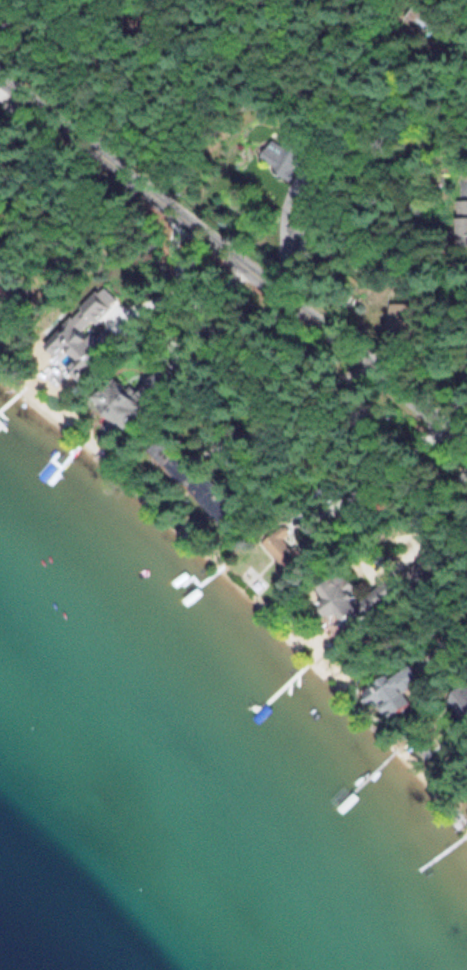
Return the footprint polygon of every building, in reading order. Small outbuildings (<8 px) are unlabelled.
[(286,147),(272,138),(259,157),(288,176),(296,163),(307,170),(317,155),(292,138),(286,147)] [(466,243),(466,198),(456,198),(456,243),(466,243)] [(50,341),(78,371),(96,354),(68,325),(50,341)] [(137,394),(109,375),(91,402),(135,431),(175,372),(159,362),(137,394)] [(420,583),(445,571),(436,550),(410,562),(420,583)] [(347,589),(352,587),(343,570),(314,584),(320,597),(315,600),(326,622),(356,607),(347,589)] [(401,690),(419,680),(407,661),(362,689),(381,719),(408,701),(401,690)] [(447,694),(466,724),(466,723),(466,681),(447,694)]
